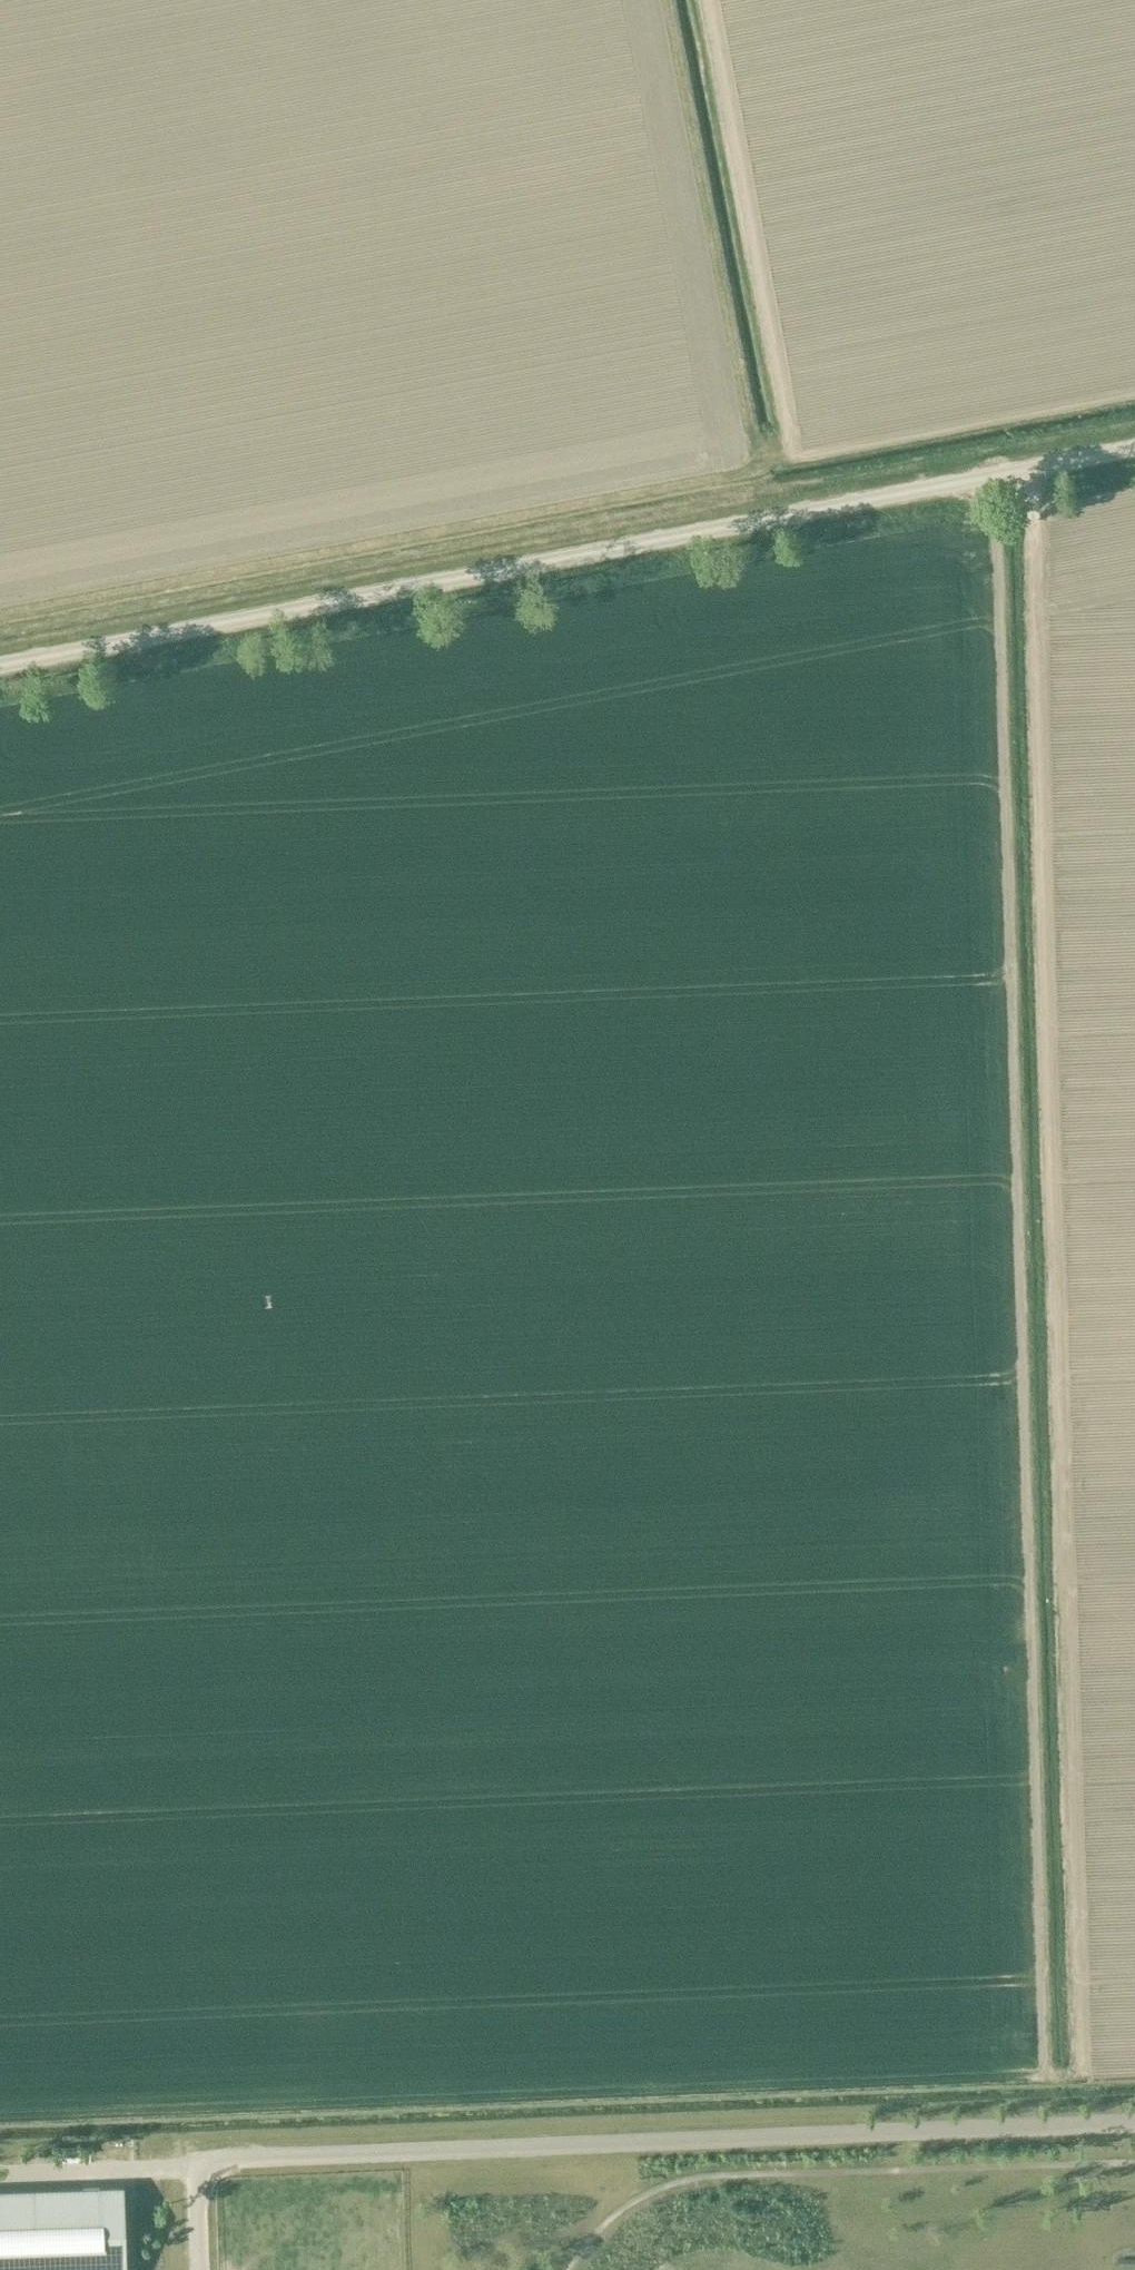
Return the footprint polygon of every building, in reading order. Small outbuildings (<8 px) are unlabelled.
[(124,2186),(0,2189),(0,2269),(127,2269),(124,2186)]
